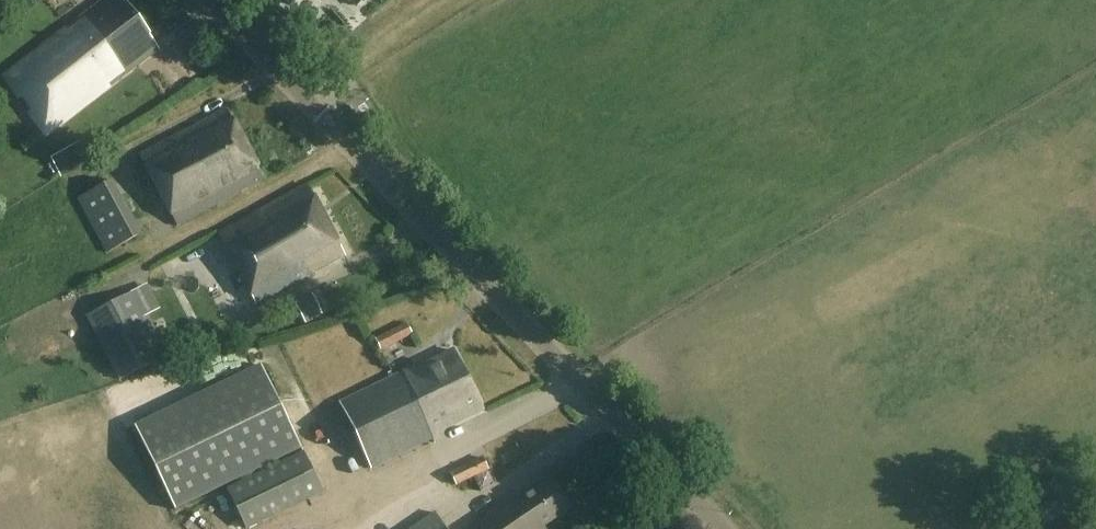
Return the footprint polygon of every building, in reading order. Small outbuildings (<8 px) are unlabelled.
[(120,0),(106,0),(3,78),(46,135),(158,50),(120,0)] [(138,157),(156,192),(243,146),(225,110),(138,157)] [(55,160),(66,180),(96,163),(85,143),(55,160)] [(262,181),(243,146),(156,192),(175,228),(262,181)] [(142,238),(112,183),(94,193),(89,184),(78,190),(82,199),(77,202),(107,257),(142,238)] [(218,235),(237,270),(326,222),(307,187),(218,235)] [(326,222),(237,270),(256,305),(345,257),(326,222)] [(211,253),(156,280),(184,336),(239,309),(211,253)] [(168,357),(135,293),(87,318),(119,382),(168,357)] [(324,317),(314,295),(295,305),(306,326),(324,317)] [(413,335),(407,324),(375,339),(381,351),(413,335)] [(336,406),(368,471),(432,439),(439,432),(483,410),(454,352),(416,371),(414,367),(336,406)] [(301,450),(261,366),(134,427),(175,512),(301,450)] [(245,528),(252,528),(323,494),(303,453),(226,490),(245,528)] [(489,472),(482,459),(449,475),(456,489),(489,472)] [(551,480),(511,507),(507,501),(473,524),(477,528),(545,528),(544,528),(571,509),(551,480)] [(332,528),(366,513),(361,502),(326,518),(332,528)] [(435,513),(412,528),(446,528),(435,513)] [(1091,521),(1076,528),(1095,528),(1091,521)]
